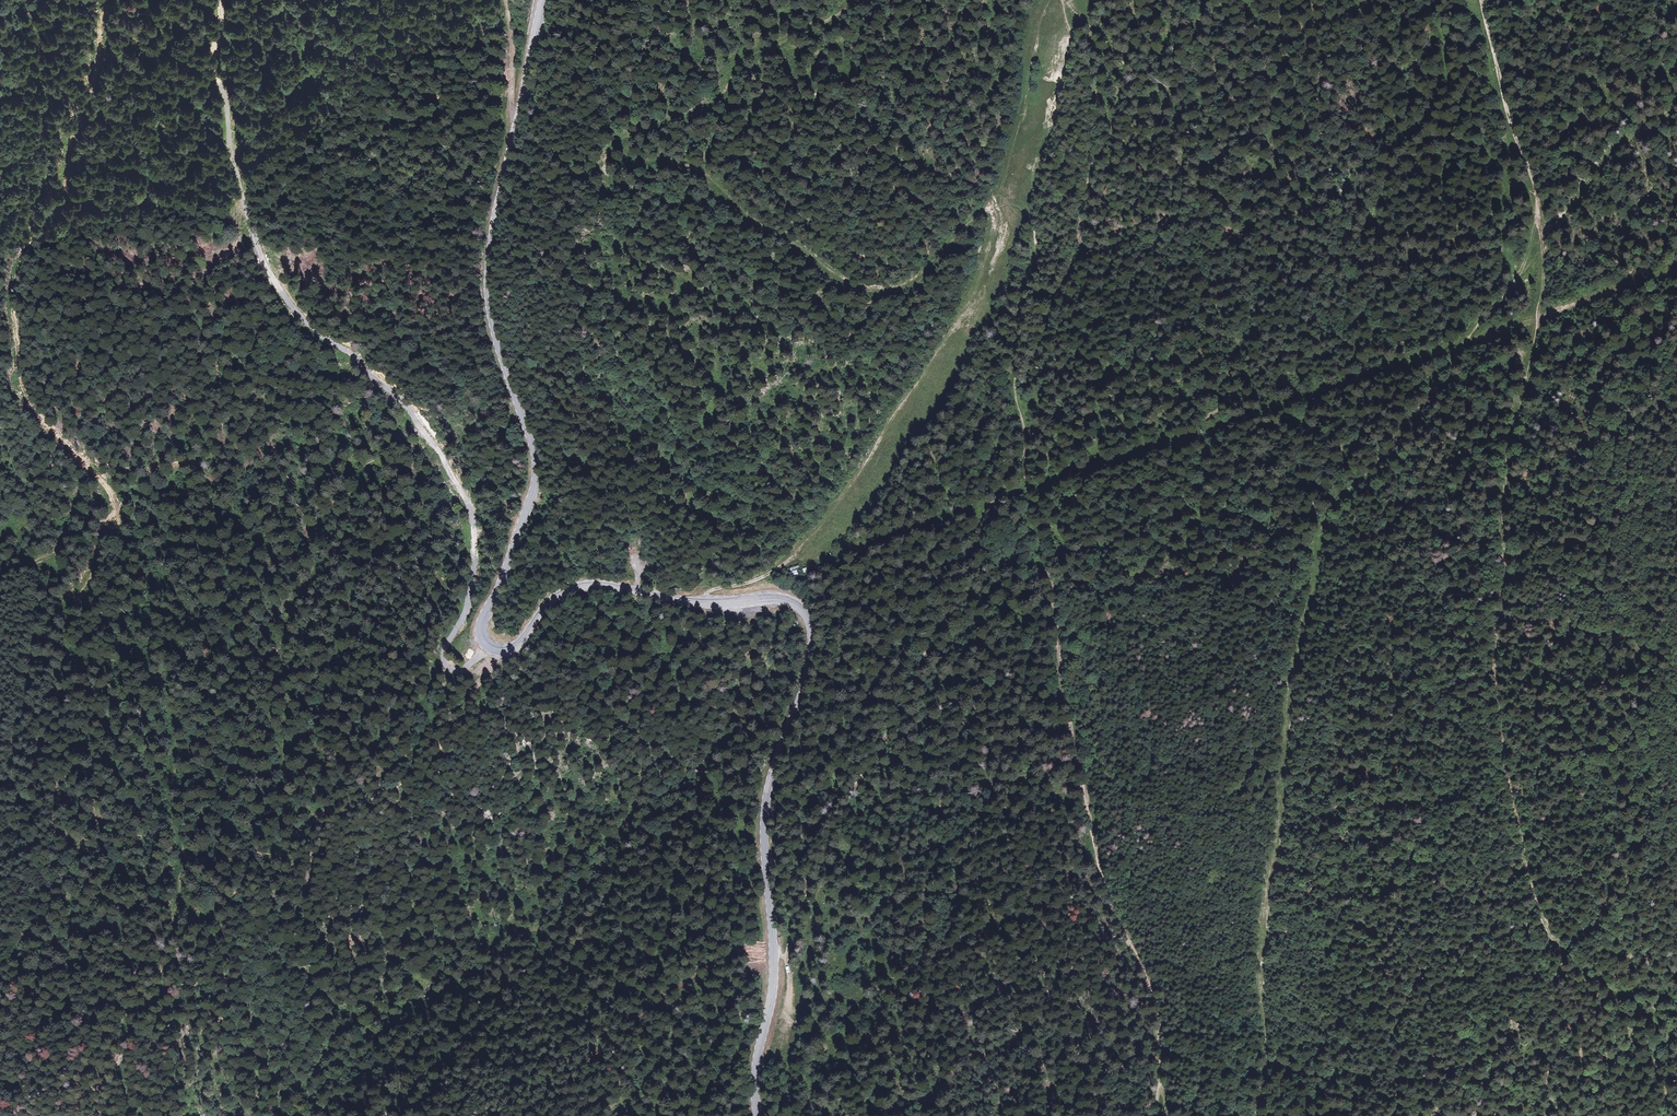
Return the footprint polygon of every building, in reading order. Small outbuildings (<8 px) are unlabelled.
[(790,578),(798,575),(797,569),(788,572),(790,578)]
